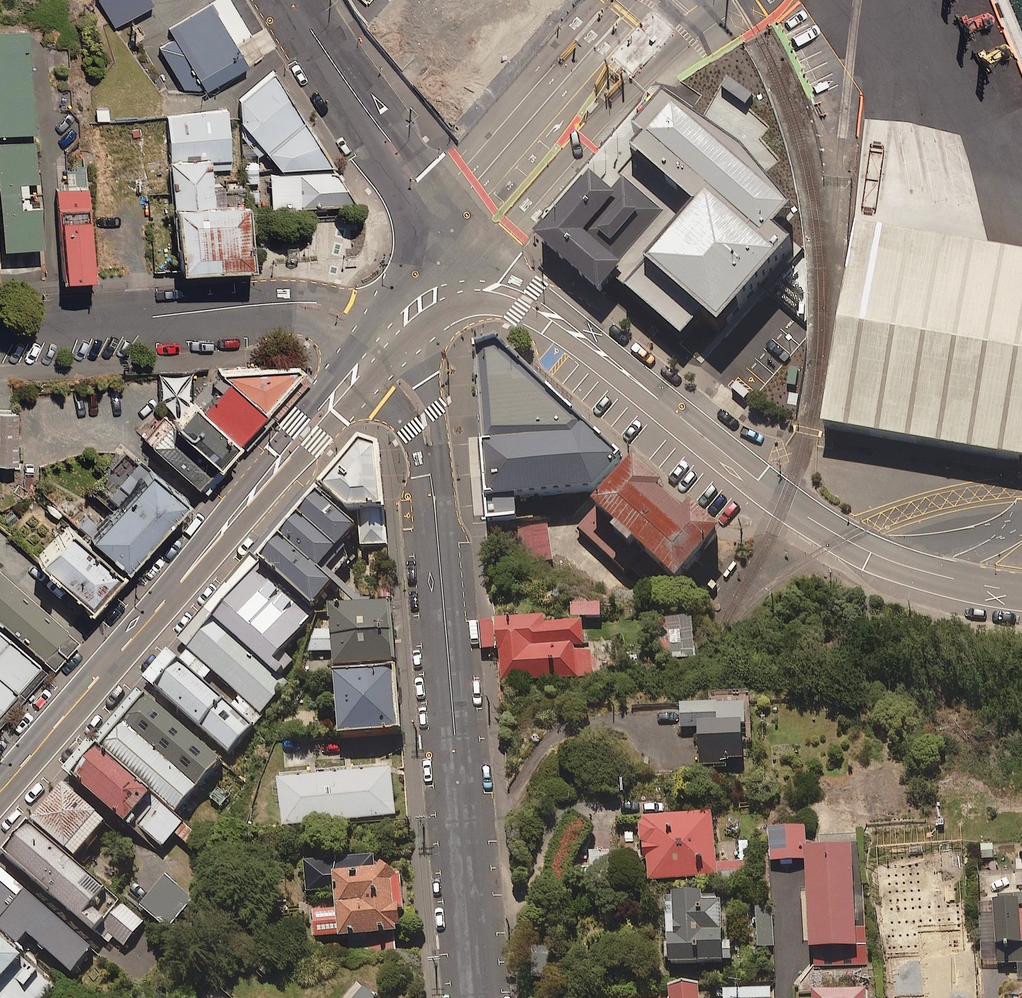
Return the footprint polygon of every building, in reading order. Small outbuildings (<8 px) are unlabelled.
[(198,109),(257,72),(219,13),(239,0),(127,0),(198,109)] [(372,20),(470,106),(565,0),(390,0),(372,20)] [(0,33),(0,135),(38,132),(31,31),(0,33)] [(656,49),(638,34),(622,54),(640,69),(656,49)] [(366,211),(276,72),(241,112),(272,159),(284,179),(285,216),(366,211)] [(689,196),(612,284),(679,342),(697,322),(723,344),(767,293),(805,250),(769,219),(787,199),(740,139),(661,90),(632,123),(640,130),(628,143),(689,196)] [(170,117),(174,166),(212,162),(234,161),(230,112),(170,117)] [(36,142),(0,145),(0,173),(8,251),(48,246),(44,207),(32,208),(30,183),(40,182),(36,142)] [(212,162),(174,166),(184,277),(257,271),(252,209),(217,212),(212,162)] [(256,162),(244,162),(243,173),(247,173),(247,178),(244,178),(243,185),(256,184),(256,162)] [(601,291),(668,214),(657,206),(662,201),(652,192),(647,197),(628,180),(620,188),(615,183),(613,186),(602,176),(600,179),(593,172),(538,236),(545,241),(601,291)] [(86,219),(53,221),(56,286),(89,285),(86,219)] [(935,233),(857,220),(821,427),(904,441),(1021,461),(1021,248),(935,233)] [(587,479),(617,447),(495,332),(487,324),(463,333),(464,341),(481,514),(513,512),(511,487),(587,479)] [(226,385),(264,418),(305,371),(295,369),(219,371),(215,376),(226,385)] [(201,414),(240,447),(264,418),(226,385),(201,414)] [(190,404),(167,431),(217,474),(240,447),(201,414),(190,404)] [(37,419),(5,418),(5,472),(36,472),(37,419)] [(378,442),(358,432),(322,478),(346,501),(384,502),(378,442)] [(712,516),(680,489),(673,497),(650,477),(655,471),(624,445),(582,493),(594,503),(575,526),(621,566),(626,560),(652,583),(712,516)] [(80,542),(122,578),(182,509),(141,473),(80,542)] [(355,526),(310,488),(251,559),(311,609),(331,585),(316,572),(355,526)] [(384,504),(358,505),(360,547),(387,545),(384,504)] [(550,556),(546,523),(523,526),(527,559),(550,556)] [(90,615),(122,578),(60,525),(29,561),(90,615)] [(311,609),(251,559),(207,611),(270,664),(314,612),(311,609)] [(47,667),(58,676),(87,643),(0,568),(0,626),(47,667)] [(333,657),(338,731),(399,727),(391,598),(327,602),(329,635),(304,637),(306,659),(333,657)] [(595,598),(568,599),(568,613),(596,612),(595,598)] [(675,608),(643,611),(647,658),(679,656),(675,608)] [(540,610),(489,613),(491,646),(497,646),(499,679),(593,675),(591,648),(573,649),(573,644),(583,644),(581,617),(541,619),(540,610)] [(270,664),(207,611),(183,639),(263,707),(287,678),(270,664)] [(0,626),(0,721),(47,667),(0,626)] [(260,733),(183,669),(161,695),(238,759),(260,733)] [(220,755),(144,692),(123,718),(197,781),(220,755)] [(738,754),(735,694),(676,697),(677,724),(693,723),(696,763),(723,762),(722,754),(738,754)] [(197,781),(123,718),(99,746),(174,809),(197,781)] [(174,809),(99,746),(74,776),(157,846),(182,816),(174,809)] [(396,813),(392,763),(279,771),(283,821),(396,813)] [(104,818),(60,781),(27,819),(71,857),(104,818)] [(714,870),(708,806),(638,812),(644,876),(714,870)] [(71,857),(27,819),(0,851),(0,860),(83,930),(114,894),(71,857)] [(800,819),(764,821),(766,855),(800,853),(804,942),(851,940),(847,835),(801,837),(800,819)] [(992,839),(976,839),(976,858),(992,857),(992,839)] [(406,925),(398,846),(305,855),(308,887),(337,884),(338,903),(310,905),(312,934),(406,925)] [(943,941),(928,855),(867,865),(881,949),(920,942),(922,953),(936,951),(934,942),(943,941)] [(192,893),(168,870),(141,899),(166,922),(192,893)] [(8,880),(0,889),(0,930),(26,952),(33,944),(76,981),(97,957),(8,880)] [(695,883),(661,884),(662,957),(727,956),(727,940),(718,941),(717,893),(695,894),(695,883)] [(989,893),(990,910),(976,911),(978,941),(993,940),(995,961),(1015,959),(1017,977),(1021,977),(1021,890),(989,893)] [(768,901),(752,902),(755,946),(771,945),(768,901)] [(0,949),(0,995),(23,968),(0,949)] [(363,982),(350,997),(382,997),(363,982)] [(720,985),(720,997),(760,997),(759,984),(720,985)] [(810,985),(810,997),(862,997),(862,985),(810,985)] [(711,997),(698,997),(697,987),(662,989),(663,997),(711,997)]
